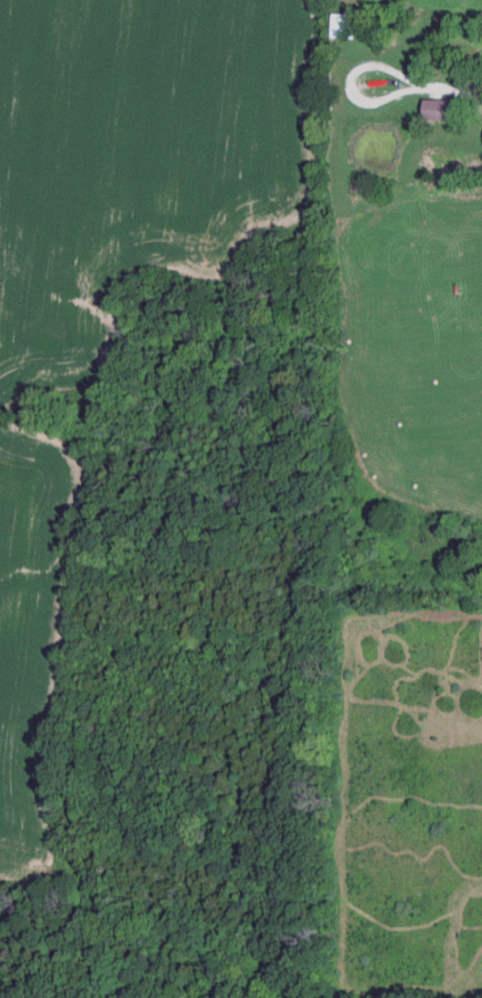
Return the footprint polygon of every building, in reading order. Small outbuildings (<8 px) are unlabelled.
[(355,41),(355,17),(333,17),(333,41),(355,41)] [(424,123),(456,123),(456,102),(424,102),(424,123)]
